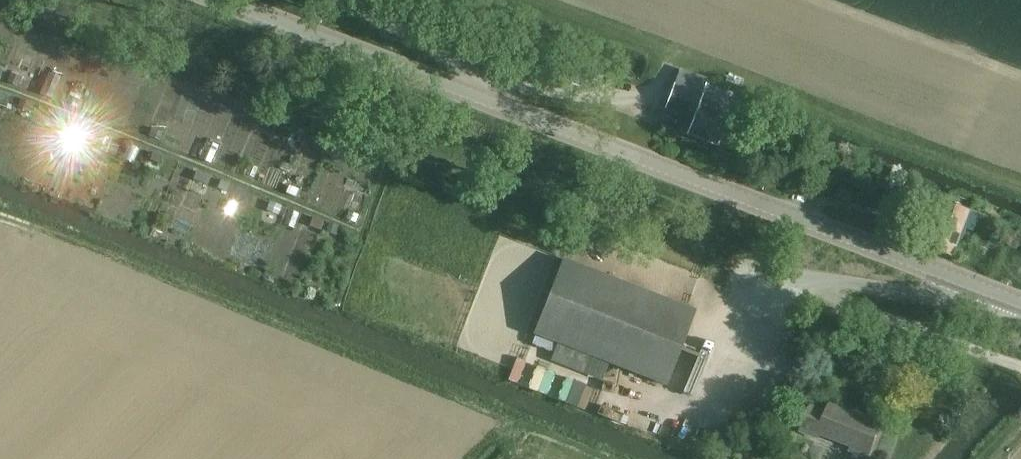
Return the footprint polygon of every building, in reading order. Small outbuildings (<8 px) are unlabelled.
[(677,72),(672,85),(702,95),(706,82),(677,72)] [(717,145),(726,120),(715,116),(719,104),(701,98),(702,95),(672,85),(665,108),(691,117),(690,121),(684,119),(680,131),(686,134),(686,135),(717,145)] [(220,179),(216,187),(226,192),(229,184),(225,181),(220,179)] [(954,257),(958,246),(971,212),(945,202),(928,248),(954,257)] [(975,210),(975,211),(983,215),(984,214),(988,206),(979,202),(975,210)] [(665,386),(695,309),(563,258),(533,334),(538,336),(535,345),(553,352),(549,361),(583,375),(589,357),(590,356),(608,363),(665,386)] [(589,357),(584,374),(601,380),(608,363),(590,356),(589,357)] [(831,403),(827,412),(811,406),(800,434),(818,441),(820,436),(850,448),(848,452),(865,458),(867,458),(881,423),(831,403)]
